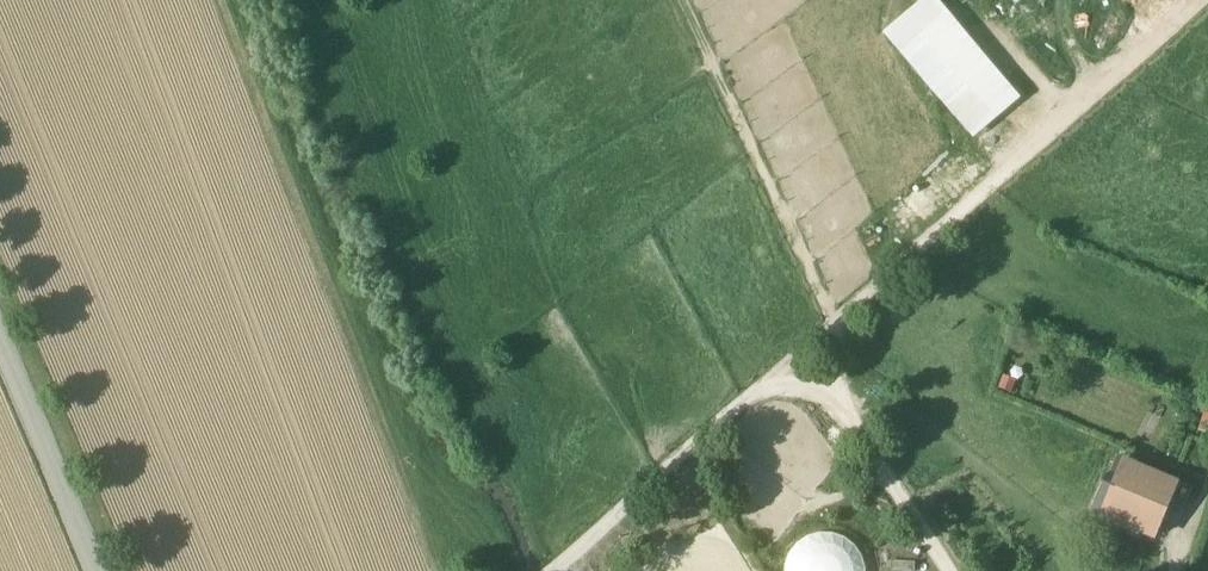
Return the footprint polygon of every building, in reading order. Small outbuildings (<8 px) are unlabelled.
[(935,0),(925,0),(885,33),(973,138),(1019,100),(935,0)] [(1127,452),(1102,508),(1157,532),(1181,475),(1127,452)] [(861,559),(852,546),(840,538),(825,535),(810,539),(797,547),(789,560),(787,570),(864,570),(861,559)]
